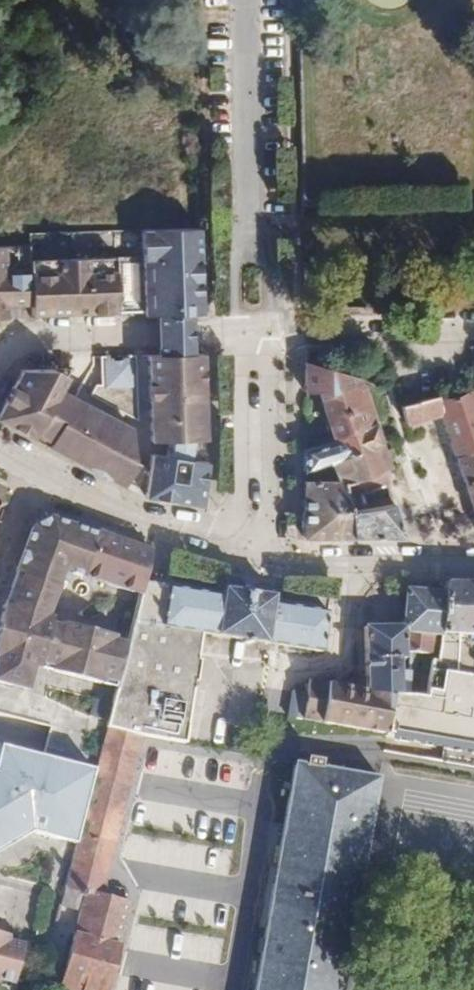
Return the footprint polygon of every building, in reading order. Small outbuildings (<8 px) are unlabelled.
[(200,229),(140,231),(141,254),(30,259),(30,245),(2,246),(0,246),(0,320),(7,319),(7,317),(6,306),(31,305),(32,317),(125,313),(143,312),(143,316),(157,316),(191,315),(203,314),(200,229)] [(192,340),(191,315),(157,316),(158,340),(159,355),(192,354),(192,340)] [(206,440),(203,353),(192,354),(159,355),(148,355),(150,442),(168,441),(165,456),(151,453),(149,467),(145,491),(144,496),(200,504),(206,462),(190,460),(193,441),(206,440)] [(106,356),(100,357),(101,384),(95,384),(90,395),(138,420),(135,355),(129,356),(129,360),(106,360),(106,356)] [(334,441),(377,425),(362,379),(331,370),(305,362),(305,393),(318,392),(334,441)] [(0,411),(0,420),(123,485),(125,480),(135,461),(132,460),(131,428),(60,390),(66,377),(22,370),(0,411)] [(455,457),(473,451),(473,388),(441,398),(440,395),(401,406),(406,424),(441,414),(455,457)] [(304,473),(329,465),(384,446),(377,425),(334,441),(305,450),(304,473)] [(329,539),(354,538),(353,494),(360,492),(388,481),(385,471),(392,469),(388,458),(392,456),(391,451),(386,452),(384,446),(329,465),(335,482),(304,482),(303,538),(329,539)] [(473,516),(473,451),(455,457),(473,516)] [(135,461),(125,480),(137,487),(145,491),(149,467),(143,464),(135,461)] [(353,494),(354,538),(399,538),(402,535),(393,504),(381,506),(365,509),(360,492),(353,494)] [(98,530),(97,533),(50,516),(32,524),(15,571),(23,575),(11,607),(4,606),(0,618),(0,682),(28,689),(35,661),(53,665),(52,670),(101,683),(102,678),(117,682),(126,643),(112,639),(114,634),(64,623),(63,627),(45,623),(47,617),(60,581),(65,583),(69,572),(84,577),(138,594),(141,594),(144,582),(145,582),(152,549),(98,530)] [(23,575),(15,571),(4,606),(11,607),(23,575)] [(202,632),(322,652),(328,612),(273,603),(273,596),(274,596),(224,588),(224,589),(223,595),(213,594),(199,591),(145,582),(144,582),(141,594),(138,594),(126,643),(117,682),(112,703),(108,721),(106,727),(140,736),(184,744),(194,682),(197,682),(201,660),(198,659),(202,632)] [(435,635),(441,636),(441,634),(459,635),(473,636),(473,584),(445,583),(444,593),(406,591),(402,627),(367,627),(366,688),(310,678),(307,693),(292,690),(287,717),(302,720),(386,734),(392,695),(405,696),(409,673),(399,674),(399,660),(408,660),(407,653),(431,655),(435,635)] [(471,677),(456,675),(459,635),(441,634),(441,636),(435,635),(431,655),(407,653),(408,660),(399,660),(399,674),(409,673),(405,696),(392,695),(386,734),(450,745),(447,763),(473,768),(473,681),(471,677)] [(108,721),(112,703),(93,699),(88,717),(108,721)] [(106,727),(61,906),(81,912),(60,989),(63,989),(107,989),(129,903),(100,896),(140,736),(106,727)] [(256,989),(341,989),(377,778),(317,768),(318,761),(305,759),(304,765),(295,764),(256,989)] [(0,760),(0,854),(22,843),(61,854),(81,780),(0,760)] [(4,985),(12,949),(7,939),(1,938),(2,933),(0,932),(0,989),(1,989),(4,985)]
